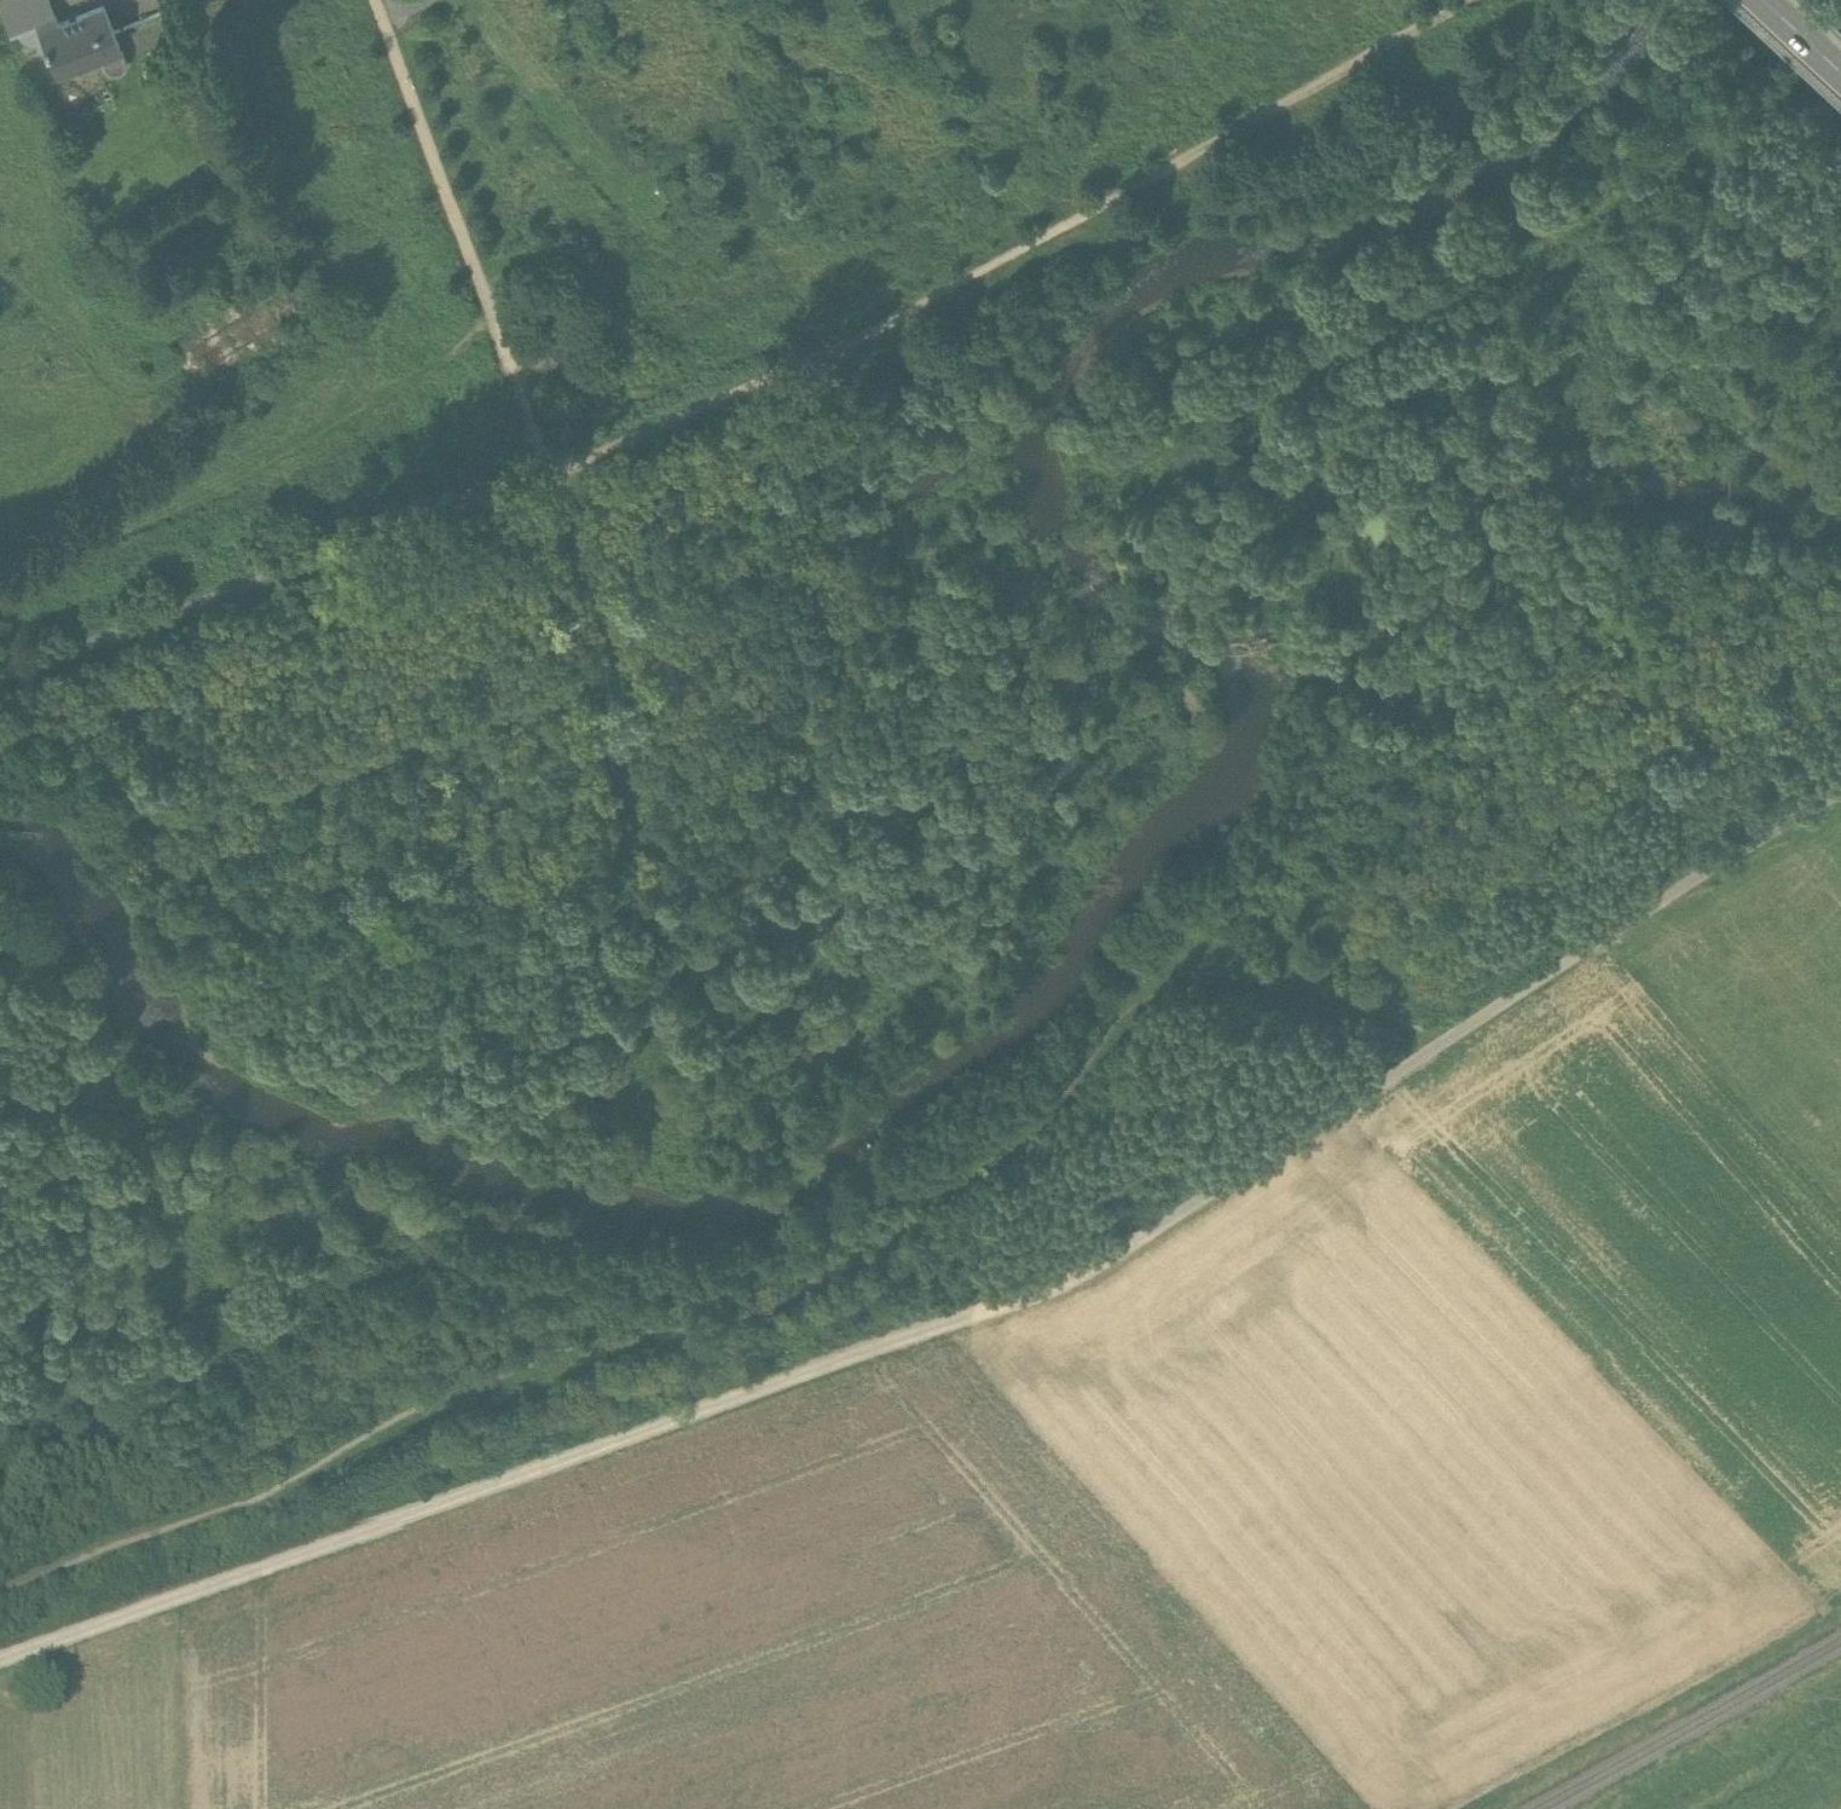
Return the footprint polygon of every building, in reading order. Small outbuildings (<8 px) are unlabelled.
[(0,1),(14,34),(22,30),(56,16),(50,0),(2,0),(0,1)] [(104,7),(60,25),(56,16),(22,30),(27,36),(33,39),(40,40),(46,39),(48,42),(46,43),(50,51),(51,50),(59,71),(103,54),(109,68),(112,71),(115,72),(119,72),(122,71),(125,68),(126,65),(126,61),(104,7)]
